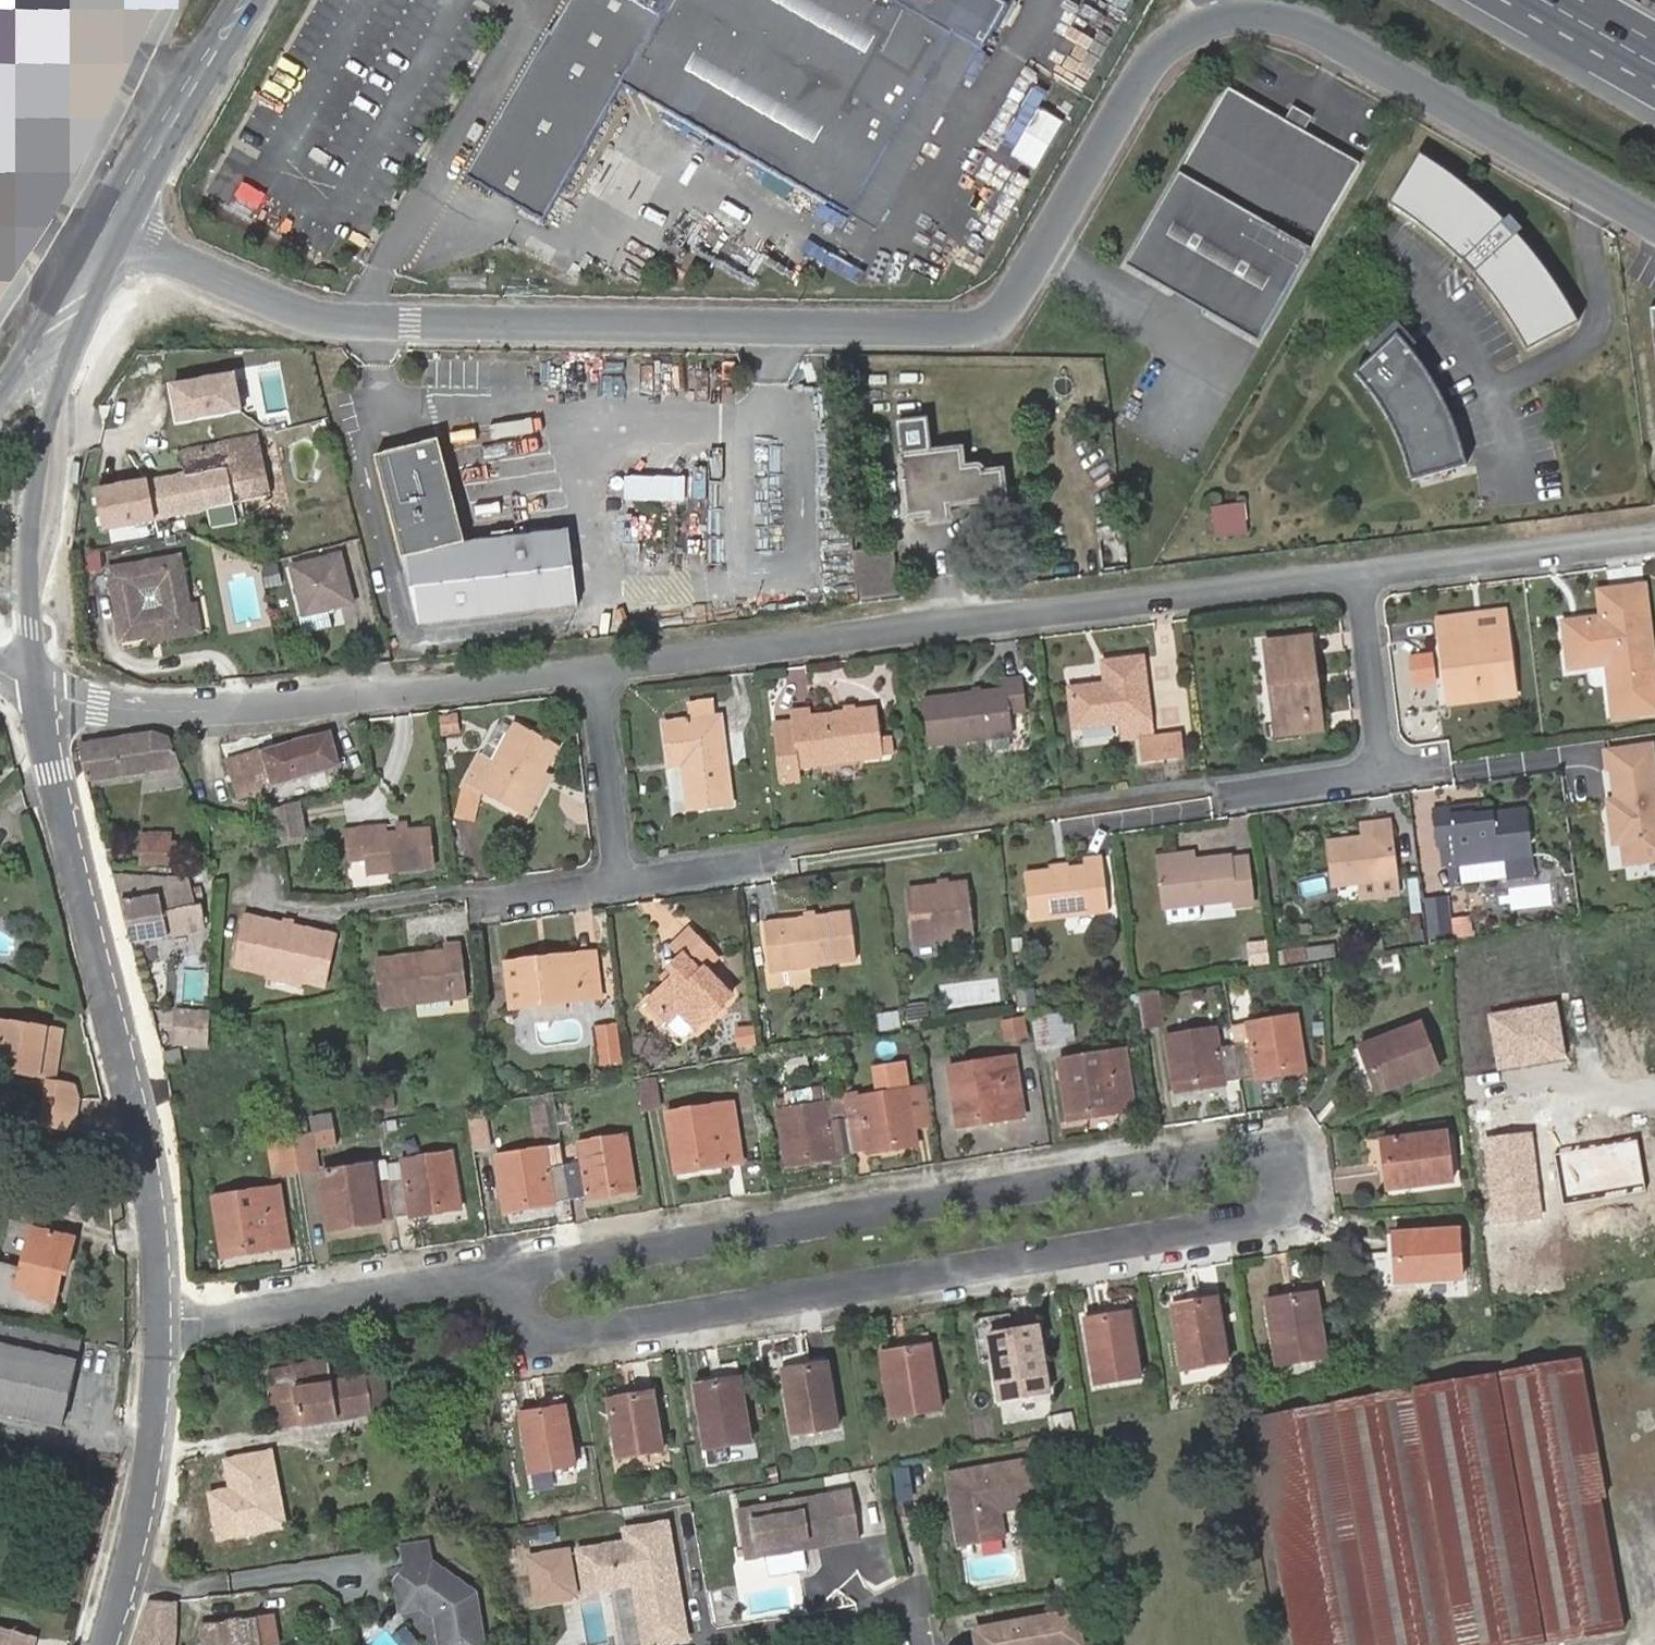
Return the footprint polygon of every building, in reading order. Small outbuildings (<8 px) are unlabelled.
[(29,0),(0,0),(0,51),(29,0)] [(1012,0),(570,0),(468,177),(544,223),(623,83),(879,233),(1012,0)] [(1305,130),(1282,117),(1231,87),(1124,266),(1255,344),(1360,163),(1305,130)] [(1034,97),(1006,144),(1043,165),(1070,118),(1034,97)] [(1293,98),(1282,117),(1305,130),(1316,113),(1293,98)] [(1420,156),(1390,204),(1405,214),(1427,230),(1448,248),(1468,268),(1487,289),(1504,311),(1519,334),(1527,349),(1577,322),(1568,305),(1551,278),(1531,253),(1518,238),(1514,242),(1499,226),(1503,222),(1487,206),(1463,185),(1437,167),(1420,156)] [(1510,229),(1503,222),(1499,226),(1514,242),(1518,238),(1510,229)] [(1396,333),(1354,375),(1379,401),(1390,419),(1400,440),(1407,462),(1412,481),(1466,464),(1457,433),(1450,415),(1435,386),(1417,358),(1396,333)] [(129,525),(270,494),(258,437),(254,438),(252,427),(240,430),(243,439),(177,453),(182,476),(94,491),(100,527),(129,525)] [(439,442),(375,458),(419,628),(579,610),(568,533),(465,545),(439,442)] [(898,449),(900,462),(927,459),(926,447),(898,449)] [(927,459),(900,462),(907,521),(927,518),(932,518),(932,511),(945,509),(1001,502),(998,477),(977,479),(977,473),(959,475),(956,455),(927,459)] [(631,472),(630,496),(690,497),(691,473),(631,472)] [(932,518),(927,518),(928,526),(947,524),(945,509),(932,511),(932,518)] [(1203,526),(1204,542),(1232,539),(1229,523),(1203,526)] [(345,619),(342,607),(361,602),(347,547),(294,560),(311,627),(345,619)] [(149,638),(181,632),(191,616),(190,608),(179,558),(108,573),(122,644),(149,638)] [(1644,587),(1598,592),(1601,619),(1563,623),(1568,671),(1607,666),(1613,721),(1654,716),(1654,685),(1644,587)] [(196,607),(190,608),(191,616),(181,632),(149,638),(150,645),(202,635),(196,607)] [(1503,614),(1472,618),(1474,635),(1505,632),(1503,614)] [(1474,635),(1472,618),(1438,622),(1448,706),(1512,697),(1505,632),(1474,635)] [(1309,639),(1296,641),(1299,660),(1312,658),(1309,639)] [(1299,660),(1296,641),(1265,645),(1274,720),(1311,715),(1306,672),(1313,672),(1312,658),(1299,660)] [(1432,652),(1409,654),(1412,685),(1435,683),(1432,652)] [(1150,737),(1140,661),(1103,665),(1105,686),(1069,690),(1073,730),(1119,724),(1121,740),(1141,740),(1144,762),(1181,757),(1178,736),(1150,737)] [(1321,731),(1313,672),(1306,672),(1311,715),(1274,720),(1277,737),(1321,731)] [(1002,692),(925,702),(930,747),(1008,737),(1005,714),(1022,713),(1019,681),(1001,683),(1002,692)] [(682,760),(683,764),(688,810),(728,805),(719,720),(714,721),(713,701),(687,705),(690,724),(665,726),(669,761),(682,760)] [(791,717),(797,770),(881,758),(876,711),(808,719),(807,710),(790,712),(791,717)] [(798,779),(797,770),(791,717),(775,720),(781,782),(798,779)] [(540,776),(554,749),(514,727),(513,729),(504,724),(498,725),(480,759),(465,785),(486,797),(519,814),(540,776)] [(330,732),(226,763),(237,801),(342,768),(330,732)] [(180,768),(169,737),(149,733),(78,747),(86,784),(180,768)] [(1609,817),(1613,845),(1622,843),(1625,865),(1645,862),(1642,840),(1654,838),(1654,782),(1650,749),(1608,755),(1614,803),(1615,816),(1609,817)] [(526,818),(546,779),(540,776),(519,814),(526,818)] [(489,817),(486,797),(465,785),(470,820),(489,817)] [(293,806),(267,815),(273,844),(300,838),(293,806)] [(1480,808),(1431,814),(1436,847),(1439,847),(1455,845),(1457,866),(1459,865),(1462,887),(1508,881),(1505,860),(1532,856),(1526,813),(1481,818),(1480,808)] [(1373,840),(1362,841),(1328,844),(1333,886),(1392,879),(1386,826),(1371,827),(1373,840)] [(1361,828),(1362,841),(1373,840),(1371,827),(1361,828)] [(383,828),(361,830),(362,838),(384,835),(383,828)] [(362,838),(361,830),(346,831),(349,865),(367,863),(368,876),(435,868),(430,830),(384,835),(362,838)] [(171,834),(140,836),(141,869),(178,868),(177,843),(172,843),(171,834)] [(1645,862),(1654,860),(1654,838),(1642,840),(1645,862)] [(1455,845),(1439,847),(1441,867),(1457,866),(1455,845)] [(1192,867),(1191,862),(1191,856),(1158,860),(1163,909),(1232,901),(1233,908),(1251,906),(1246,861),(1228,863),(1192,867)] [(1532,856),(1505,860),(1508,881),(1534,878),(1532,856)] [(1228,858),(1191,862),(1192,867),(1228,863),(1228,858)] [(1083,869),(1024,877),(1030,923),(1107,913),(1101,860),(1082,862),(1083,869)] [(112,878),(131,946),(206,931),(197,883),(112,878)] [(972,937),(967,888),(907,896),(913,946),(972,937)] [(1444,903),(1421,907),(1426,943),(1449,940),(1444,903)] [(854,961),(848,915),(764,927),(769,973),(854,961)] [(323,988),(334,937),(245,918),(234,968),(323,988)] [(674,982),(672,980),(648,1004),(667,1022),(678,1013),(695,1032),(729,998),(703,971),(713,961),(687,934),(672,948),(681,958),(674,966),(682,974),(674,982)] [(1248,941),(1251,966),(1267,964),(1264,940),(1248,941)] [(444,953),(375,961),(380,1008),(466,998),(459,943),(443,945),(444,953)] [(594,954),(578,956),(579,972),(596,970),(594,954)] [(578,956),(545,960),(546,966),(529,968),(528,963),(505,966),(510,1010),(599,998),(596,970),(579,972),(578,956)] [(666,974),(672,980),(674,982),(682,974),(674,966),(673,967),(666,974)] [(1151,996),(1136,999),(1141,1029),(1156,1027),(1151,996)] [(1557,1003),(1487,1015),(1497,1074),(1568,1061),(1557,1003)] [(207,1021),(207,1012),(179,1012),(176,1050),(177,1051),(206,1050),(207,1021)] [(1063,1046),(1058,1016),(1030,1020),(1035,1050),(1063,1046)] [(1250,1043),(1233,1047),(1239,1083),(1304,1072),(1294,1016),(1247,1024),(1250,1043)] [(11,1063),(10,1072),(53,1078),(61,1032),(0,1022),(0,1061),(11,1063)] [(1437,1071),(1418,1026),(1357,1050),(1375,1096),(1437,1071)] [(594,1030),(597,1052),(620,1049),(617,1027),(594,1030)] [(1239,1083),(1233,1047),(1219,1049),(1216,1029),(1163,1038),(1172,1095),(1239,1083)] [(620,1049),(597,1052),(599,1065),(621,1062),(620,1049)] [(161,1054),(164,1069),(180,1065),(177,1051),(161,1054)] [(1134,1111),(1124,1052),(1056,1063),(1066,1122),(1134,1111)] [(1023,1118),(1013,1058),(946,1069),(956,1129),(1023,1118)] [(0,1061),(0,1070),(10,1072),(11,1063),(0,1061)] [(878,1097),(841,1103),(850,1156),(864,1153),(865,1155),(918,1146),(916,1133),(909,1088),(905,1065),(873,1070),(878,1097)] [(655,1078),(640,1080),(644,1111),(660,1109),(655,1078)] [(46,1083),(39,1124),(70,1130),(75,1101),(73,1087),(46,1083)] [(820,1085),(783,1091),(784,1097),(774,1099),(776,1114),(825,1106),(820,1085)] [(923,1085),(909,1088),(916,1133),(931,1130),(923,1085)] [(393,1094),(371,1097),(373,1111),(395,1108),(393,1094)] [(850,1156),(841,1103),(825,1106),(776,1114),(786,1168),(836,1160),(836,1158),(850,1156)] [(544,1105),(528,1107),(532,1135),(548,1132),(544,1105)] [(741,1166),(732,1105),(665,1116),(674,1177),(741,1166)] [(287,1110),(273,1112),(278,1139),(292,1137),(287,1110)] [(309,1118),(311,1134),(334,1130),(331,1115),(309,1118)] [(467,1121),(472,1153),(491,1150),(486,1118),(467,1121)] [(334,1130),(311,1134),(313,1149),(337,1146),(334,1130)] [(1531,1131),(1470,1140),(1481,1228),(1543,1219),(1531,1131)] [(311,1134),(292,1137),(297,1172),(316,1169),(313,1149),(311,1134)] [(1452,1185),(1446,1135),(1382,1142),(1386,1193),(1452,1185)] [(278,1139),(267,1141),(272,1176),(297,1172),(292,1137),(278,1139)] [(579,1166),(563,1169),(568,1200),(584,1198),(584,1200),(635,1192),(626,1137),(576,1145),(579,1166)] [(559,1148),(544,1151),(547,1172),(563,1169),(559,1148)] [(547,1172),(544,1151),(496,1159),(504,1214),(553,1206),(552,1202),(568,1200),(563,1169),(547,1172)] [(404,1185),(388,1187),(393,1218),(410,1215),(410,1217),(459,1209),(451,1153),(401,1161),(404,1185)] [(401,1161),(385,1164),(385,1167),(388,1187),(404,1185),(401,1161)] [(385,1164),(370,1167),(374,1190),(388,1187),(385,1167),(385,1164)] [(393,1218),(388,1187),(374,1190),(370,1167),(321,1174),(330,1231),(379,1223),(378,1220),(393,1218)] [(287,1250),(278,1188),(212,1199),(221,1261),(287,1250)] [(0,1265),(0,1302),(49,1315),(60,1274),(63,1275),(72,1238),(31,1229),(20,1269),(0,1265)] [(1460,1283),(1456,1232),(1393,1235),(1394,1286),(1460,1283)] [(1325,1358),(1314,1295),(1265,1303),(1275,1366),(1325,1358)] [(1225,1364),(1216,1301),(1172,1308),(1181,1371),(1225,1364)] [(1138,1378),(1129,1315),(1084,1322),(1095,1386),(1138,1378)] [(79,1339),(0,1322),(0,1414),(59,1427),(79,1339)] [(1047,1394),(1037,1330),(989,1338),(999,1402),(1047,1394)] [(940,1412),(930,1348),(879,1356),(890,1420),(940,1412)] [(370,1412),(364,1378),(330,1383),(326,1363),(266,1373),(276,1429),(370,1412)] [(1596,1501),(1604,1500),(1581,1363),(1254,1422),(1294,1644),(1555,1644),(1620,1633),(1596,1501)] [(837,1429),(826,1365),(781,1372),(792,1436),(837,1429)] [(370,1412),(389,1409),(384,1374),(364,1378),(370,1412)] [(750,1444),(738,1380),(696,1387),(706,1451),(750,1444)] [(661,1451),(652,1394),(608,1401),(616,1459),(661,1451)] [(574,1466),(565,1408),(520,1416),(529,1474),(574,1466)] [(273,1450),(222,1459),(227,1487),(207,1491),(215,1540),(287,1528),(273,1450)] [(946,1494),(950,1514),(955,1513),(960,1529),(953,1536),(955,1546),(1002,1537),(998,1513),(1035,1506),(1026,1461),(951,1475),(954,1492),(946,1494)] [(944,1477),(946,1494),(954,1492),(951,1475),(944,1477)] [(738,1511),(745,1555),(814,1545),(813,1538),(822,1536),(823,1544),(865,1537),(858,1491),(806,1499),(738,1511)] [(955,1513),(950,1514),(953,1536),(960,1529),(955,1513)] [(692,1642),(671,1519),(622,1527),(624,1539),(576,1547),(583,1593),(611,1589),(620,1644),(634,1644),(641,1644),(673,1644),(692,1642)] [(440,1644),(487,1644),(480,1591),(435,1560),(433,1548),(424,1541),(420,1542),(420,1540),(400,1545),(404,1568),(393,1580),(399,1612),(411,1612),(413,1610),(422,1609),(434,1617),(440,1644)] [(527,1554),(535,1607),(580,1600),(572,1547),(527,1554)] [(531,1580),(510,1584),(514,1604),(534,1600),(531,1580)] [(134,1644),(174,1644),(178,1603),(147,1605),(134,1644)] [(200,1624),(204,1644),(279,1644),(274,1613),(200,1624)] [(1074,1614),(980,1631),(983,1644),(1079,1644),(1074,1614)] [(33,1636),(0,1627),(0,1644),(31,1644),(33,1636)] [(976,1644),(983,1644),(980,1631),(974,1632),(976,1644)]
